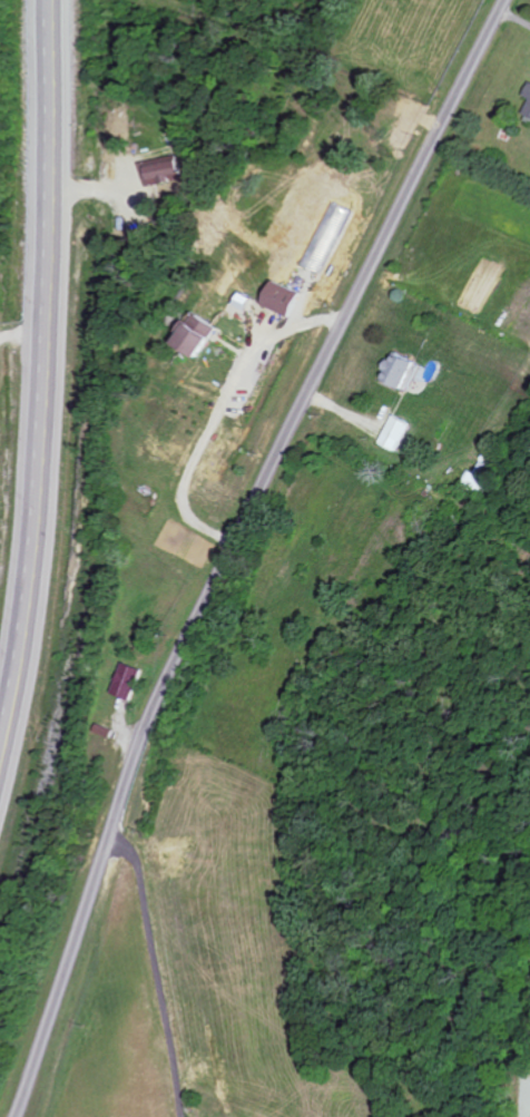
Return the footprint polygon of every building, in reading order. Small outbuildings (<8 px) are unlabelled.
[(183,178),(179,155),(144,162),(148,185),(183,178)] [(266,305),(293,316),(303,292),(276,281),(266,305)] [(199,357),(221,328),(200,313),(178,342),(199,357)] [(395,360),(393,359),(383,377),(410,391),(425,365),(400,351),(395,360)] [(381,443),(398,451),(412,422),(395,415),(381,443)] [(464,483),(482,494),(498,468),(486,461),(478,474),(472,470),(464,483)] [(114,692),(134,700),(146,670),(126,662),(114,692)]
